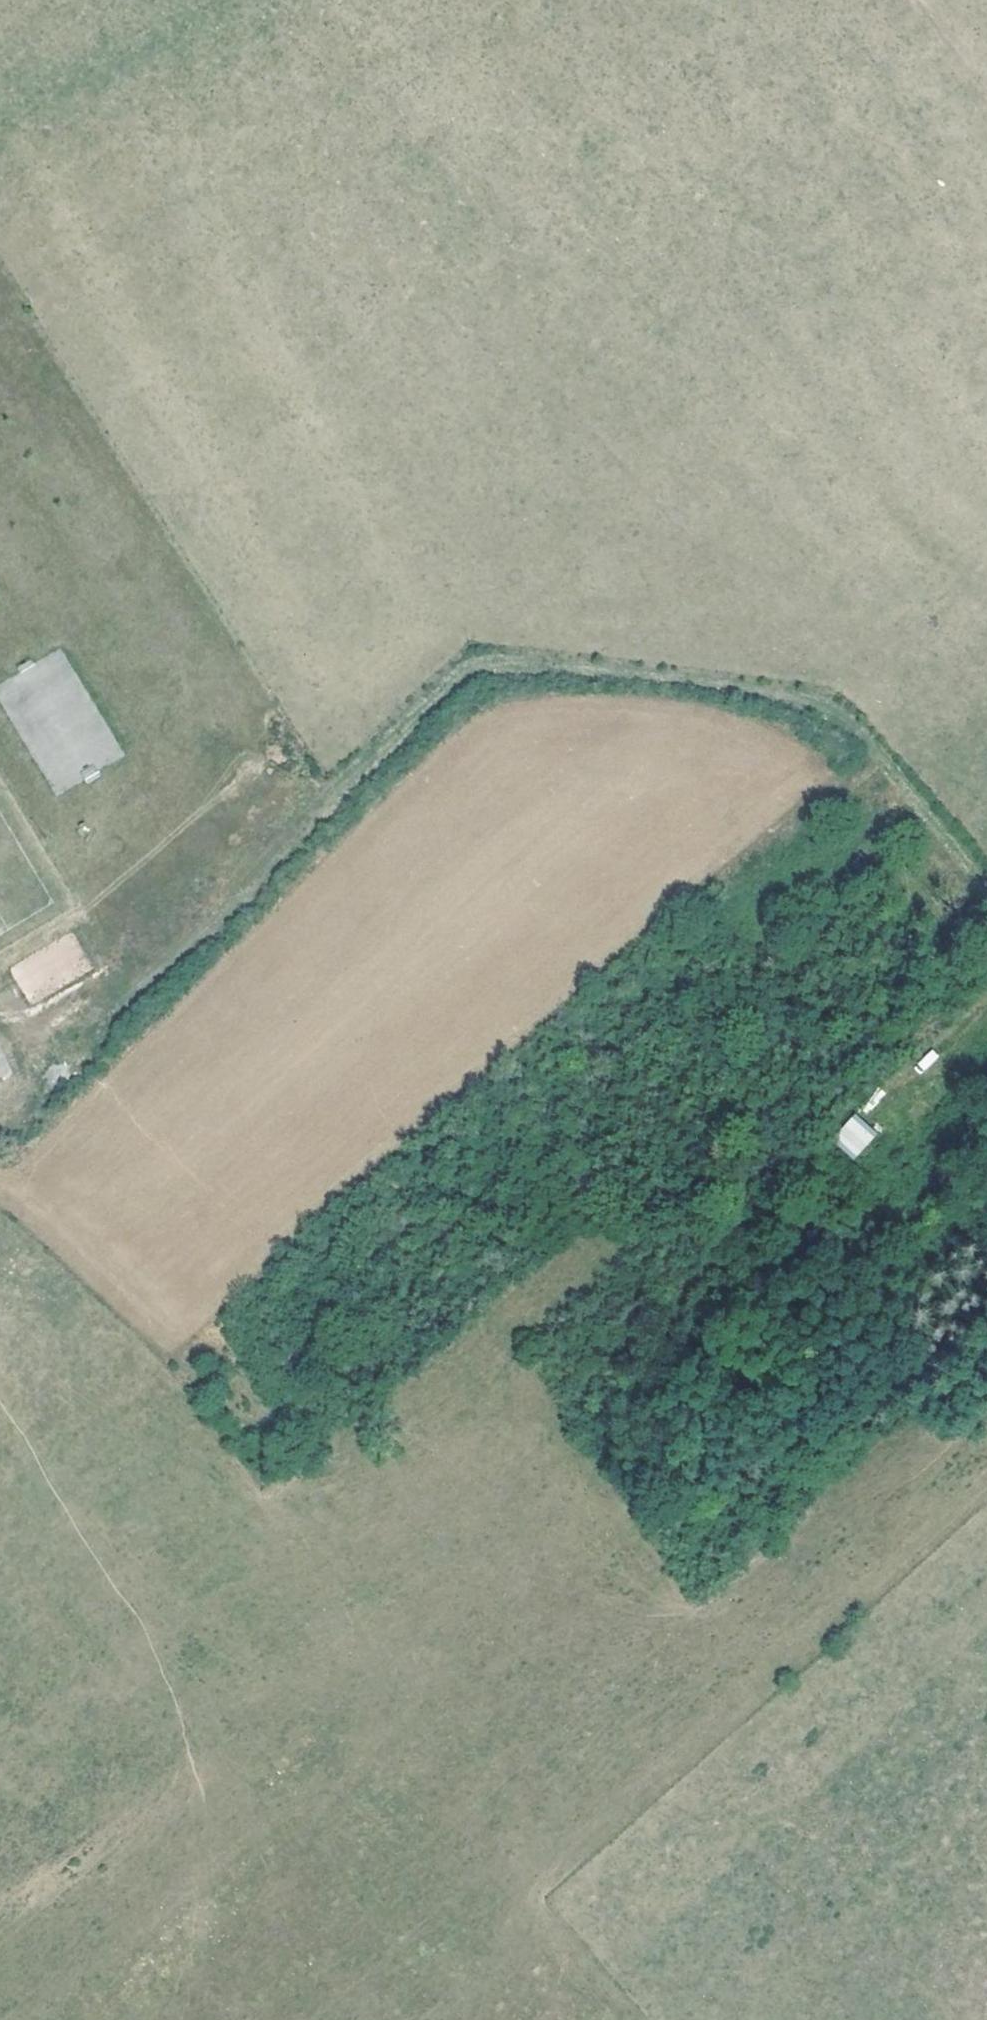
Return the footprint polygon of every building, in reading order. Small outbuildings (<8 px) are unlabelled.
[(854,1113),(832,1138),(855,1158),(877,1133),(854,1113)]
